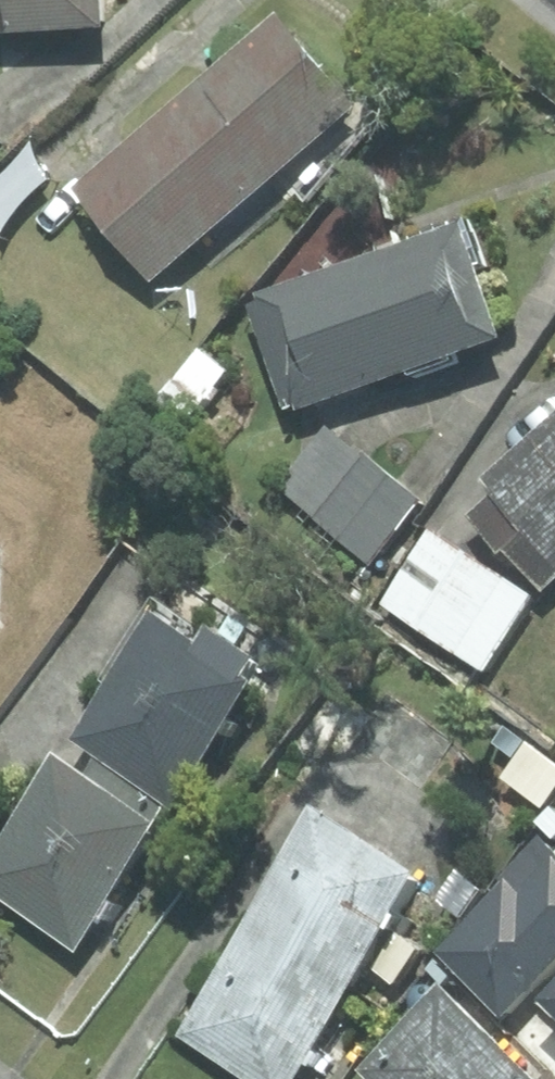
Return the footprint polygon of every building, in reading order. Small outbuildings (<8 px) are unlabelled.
[(119,39),(119,0),(0,0),(0,40),(119,39)] [(365,111),(285,21),(80,206),(161,295),(365,111)] [(12,141),(0,127),(0,151),(12,141)] [(473,223),(251,306),(295,421),(516,338),(473,223)] [(242,373),(206,347),(165,406),(201,432),(242,373)] [(493,482),(554,554),(554,428),(493,482)] [(421,502),(332,432),(278,501),(367,571),(421,502)] [(542,596),(436,528),(385,606),(491,675),(542,596)] [(223,635),(212,650),(165,618),(0,861),(0,895),(93,958),(273,692),(261,683),(272,668),(223,635)] [(330,814),(189,1039),(253,1078),(308,1078),(433,879),(330,814)] [(465,992),(375,1078),(549,1078),(465,992)]
